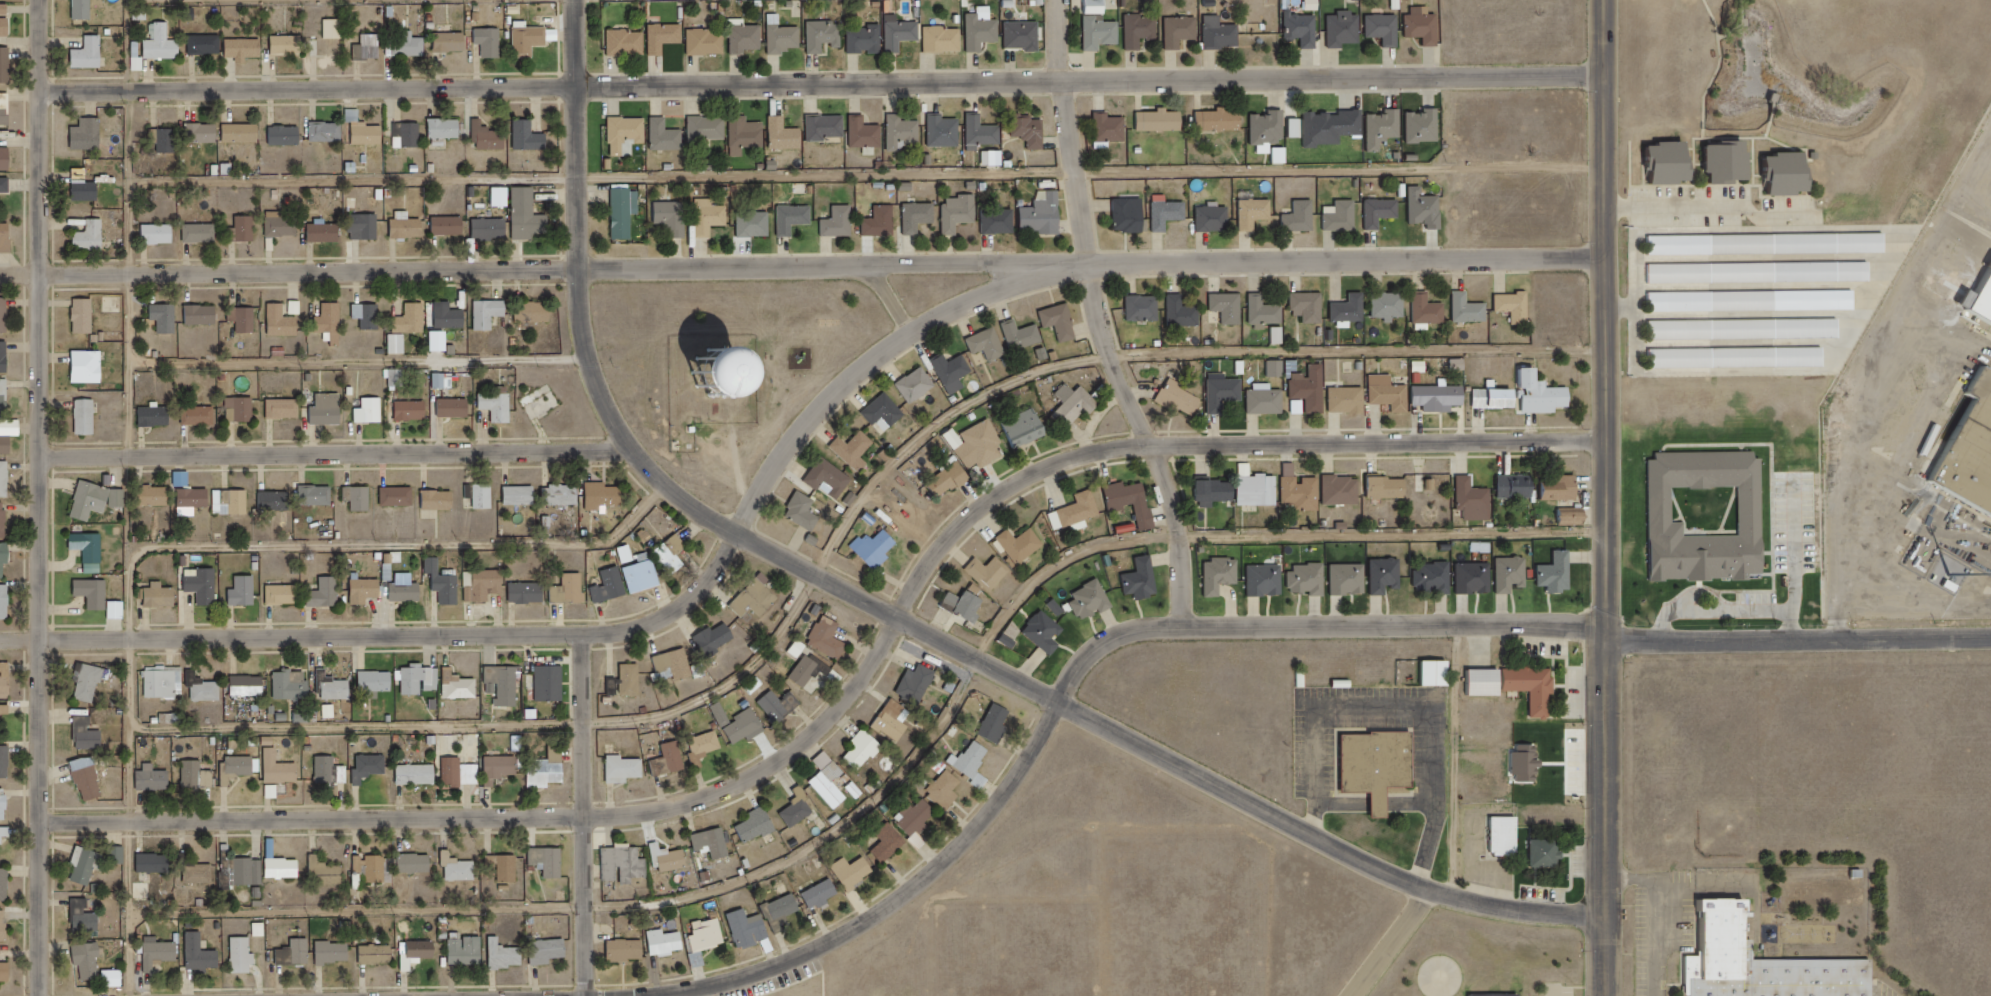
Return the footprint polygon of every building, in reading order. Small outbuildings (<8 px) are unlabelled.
[(79,22),(95,22),(94,0),(78,0),(79,22)] [(1087,2),(1088,18),(1107,17),(1106,1),(1087,2)] [(13,39),(13,22),(2,22),(2,18),(12,18),(12,8),(0,8),(0,39),(13,39)] [(1416,10),(1416,18),(1410,18),(1410,40),(1428,40),(1428,49),(1440,49),(1440,18),(1427,18),(1427,10),(1416,10)] [(984,51),(984,42),(1001,41),(1000,19),(980,20),(980,12),(968,13),(969,51),(984,51)] [(771,51),(803,50),(803,26),(782,26),(782,13),(770,13),(771,51)] [(900,14),(888,14),(888,52),(903,52),(903,40),(922,39),(921,21),(900,21),(900,14)] [(1341,15),(1341,18),(1331,18),(1331,51),(1346,51),(1346,46),(1363,46),(1363,19),(1355,19),(1355,15),(1341,15)] [(1128,18),(1129,55),(1143,55),(1142,43),(1160,43),(1160,17),(1128,18)] [(1370,18),(1371,40),(1387,39),(1388,50),(1402,50),(1401,17),(1370,18)] [(344,18),(326,19),(327,38),(344,38),(344,18)] [(1209,19),(1209,53),(1241,53),(1241,29),(1224,29),(1224,19),(1209,19)] [(1289,19),(1289,44),(1299,44),(1299,41),(1305,41),(1305,52),(1319,52),(1319,19),(1289,19)] [(810,21),(810,53),(826,53),(826,42),(835,42),(835,47),(845,47),(844,20),(810,21)] [(1169,21),(1170,53),(1184,53),(1184,44),(1201,44),(1201,20),(1169,21)] [(147,39),(147,58),(184,57),(184,39),(171,39),(171,21),(152,22),(153,39),(147,39)] [(528,26),(528,21),(515,21),(516,57),(535,57),(535,45),(549,45),(549,26),(528,26)] [(733,51),(764,50),(764,21),(733,22),(733,51)] [(1041,21),(1006,21),(1006,49),(1042,49),(1041,21)] [(1088,21),(1088,55),(1102,55),(1102,48),(1122,48),(1122,25),(1107,25),(1107,21),(1088,21)] [(651,24),(651,54),(666,54),(665,43),(685,43),(685,23),(651,24)] [(884,52),(884,24),(850,25),(851,53),(884,52)] [(963,51),(963,26),(926,27),(927,51),(963,51)] [(502,28),(476,28),(476,44),(484,44),(484,57),(502,57),(502,28)] [(427,56),(427,37),(415,36),(415,30),(402,29),(402,38),(389,38),(389,55),(427,56)] [(647,54),(647,29),(610,30),(610,55),(647,54)] [(689,30),(690,54),(728,53),(727,29),(689,30)] [(468,32),(437,32),(437,51),(468,51),(468,32)] [(364,44),(355,44),(356,59),(382,58),(381,33),(363,33),(364,44)] [(191,35),(191,53),(223,53),(223,34),(191,35)] [(274,55),(304,55),(304,35),(274,35),(274,55)] [(248,57),(265,56),(264,38),(228,38),(229,57),(239,57),(239,62),(248,62),(248,57)] [(87,40),(87,53),(74,53),(74,72),(105,72),(105,40),(87,40)] [(14,86),(14,51),(0,51),(0,86),(14,86)] [(13,131),(13,96),(0,96),(0,131),(13,131)] [(386,144),(386,125),(369,125),(369,121),(361,121),(361,109),(349,109),(349,121),(355,121),(355,143),(386,144)] [(1220,111),(1220,115),(1199,115),(1199,134),(1243,133),(1243,115),(1230,115),(1230,111),(1220,111)] [(1139,116),(1139,134),(1184,134),(1184,115),(1169,115),(1169,112),(1161,112),(1161,116),(1139,116)] [(1309,116),(1309,152),(1320,152),(1320,148),(1342,148),(1342,139),(1364,139),(1364,112),(1343,112),(1343,118),(1319,118),(1319,116),(1309,116)] [(1389,113),(1389,118),(1370,119),(1371,156),(1384,156),(1384,143),(1403,143),(1403,112),(1389,113)] [(1408,115),(1409,149),(1443,148),(1442,112),(1428,112),(1428,117),(1419,117),(1419,115),(1408,115)] [(890,151),(903,150),(903,142),(922,142),(922,120),(905,120),(904,113),(890,114),(890,151)] [(1254,118),(1255,148),(1287,147),(1286,113),(1273,113),(1273,120),(1264,120),(1264,118),(1254,118)] [(847,138),(846,114),(808,115),(808,138),(847,138)] [(962,145),(962,117),(946,118),(946,114),(930,114),(931,146),(962,145)] [(1003,124),(984,125),(984,114),(969,114),(969,150),(980,150),(980,144),(1003,143),(1003,124)] [(689,141),(708,141),(708,137),(727,137),(727,116),(690,115),(689,141)] [(786,115),(770,115),(771,148),(804,148),(804,127),(786,128),(786,115)] [(884,124),(867,124),(867,115),(852,115),(852,147),(865,147),(865,154),(877,154),(877,147),(884,146),(884,124)] [(1046,119),(1035,119),(1035,115),(1013,115),(1014,138),(1030,137),(1031,150),(1047,149),(1046,119)] [(647,117),(612,116),(611,155),(626,155),(626,137),(637,137),(637,143),(647,143),(647,117)] [(684,129),(668,128),(668,116),(653,116),(652,149),(684,149),(684,129)] [(744,147),(765,147),(764,121),(749,122),(749,116),(731,116),(732,156),(744,155),(744,147)] [(1097,117),(1097,145),(1129,145),(1129,121),(1111,122),(1111,117),(1097,117)] [(1303,136),(1303,117),(1293,117),(1293,136),(1303,136)] [(432,138),(463,137),(462,118),(432,118),(432,138)] [(508,148),(508,130),(492,130),(492,126),(485,126),(485,118),(475,119),(476,149),(508,148)] [(516,149),(550,149),(549,133),(535,133),(535,119),(516,119),(516,149)] [(85,121),(85,130),(75,130),(75,152),(104,152),(104,121),(85,121)] [(344,140),(344,121),(311,122),(311,141),(344,140)] [(395,123),(395,147),(422,146),(421,122),(395,123)] [(220,141),(220,123),(188,123),(189,142),(220,141)] [(262,141),(261,123),(226,124),(226,142),(262,141)] [(303,125),(271,126),(272,145),(304,143),(303,125)] [(178,128),(152,128),(152,143),(159,143),(159,151),(178,152),(178,128)] [(1719,144),(1719,149),(1705,149),(1706,177),(1710,177),(1710,187),(1733,187),(1733,183),(1750,183),(1749,156),(1745,156),(1745,144),(1719,144)] [(1658,146),(1658,150),(1647,150),(1647,173),(1651,173),(1651,187),(1677,187),(1677,182),(1689,182),(1689,161),(1686,161),(1686,145),(1658,146)] [(1006,150),(985,150),(985,165),(1006,165),(1006,150)] [(13,172),(13,151),(0,151),(0,172),(13,172)] [(1276,152),(1276,167),(1289,167),(1289,152),(1276,152)] [(1776,157),(1776,160),(1764,160),(1764,182),(1768,182),(1768,191),(1799,191),(1799,196),(1807,196),(1807,172),(1804,172),(1804,156),(1776,157)] [(13,197),(13,181),(0,181),(0,197),(13,197)] [(87,185),(87,194),(75,194),(75,206),(103,206),(103,185),(87,185)] [(536,186),(514,187),(515,239),(536,238),(536,235),(550,234),(550,214),(537,214),(536,186)] [(495,187),(495,206),(512,206),(512,187),(495,187)] [(1406,187),(1406,222),(1422,223),(1422,229),(1435,229),(1435,196),(1418,196),(1418,187),(1406,187)] [(615,193),(615,246),(635,246),(635,217),(643,217),(643,196),(635,196),(634,193),(615,193)] [(1061,194),(1039,195),(1039,212),(1022,212),(1023,238),(1062,237),(1061,194)] [(962,198),(962,202),(951,202),(951,207),(946,207),(946,238),(959,238),(959,225),(979,225),(979,198),(962,198)] [(1109,200),(1109,229),(1117,229),(1117,232),(1136,232),(1136,200),(1109,200)] [(1236,200),(1236,232),(1250,232),(1250,219),(1267,220),(1267,200),(1236,200)] [(1362,200),(1362,229),(1374,229),(1374,217),(1393,217),(1393,200),(1362,200)] [(1290,201),(1290,213),(1276,213),(1276,231),(1308,231),(1308,201),(1290,201)] [(1332,201),(1332,214),(1319,214),(1320,231),(1350,231),(1350,201),(1332,201)] [(699,202),(700,244),(714,243),(714,230),(731,229),(730,209),(716,210),(715,202),(699,202)] [(1148,202),(1148,233),(1161,233),(1161,220),(1179,220),(1179,202),(1148,202)] [(657,207),(657,229),(670,228),(670,243),(688,242),(687,206),(657,207)] [(907,208),(908,240),(922,240),(922,227),(938,227),(937,207),(907,208)] [(999,208),(999,213),(985,213),(985,240),(1003,240),(1003,237),(1017,237),(1017,213),(1007,214),(1006,208),(999,208)] [(1193,208),(1193,233),(1224,232),(1224,208),(1193,208)] [(782,209),(782,240),(794,240),(794,228),(815,228),(815,209),(782,209)] [(879,210),(879,222),(865,222),(865,240),(898,239),(897,209),(879,210)] [(411,210),(398,211),(398,218),(394,218),(394,238),(426,237),(425,218),(412,219),(411,210)] [(836,210),(837,222),(824,223),(824,240),(855,239),(854,210),(836,210)] [(267,236),(300,235),(299,216),(286,216),(286,211),(267,211),(267,236)] [(380,238),(379,213),(352,214),(352,238),(380,238)] [(256,215),(238,215),(238,227),(228,227),(228,240),(256,240),(256,215)] [(467,215),(434,216),(435,234),(467,233),(467,215)] [(740,217),(741,240),(773,239),(772,216),(740,217)] [(475,239),(509,238),(509,218),(475,218),(475,239)] [(343,241),(342,223),(327,223),(327,220),(309,220),(310,241),(343,241)] [(91,223),(91,236),(76,236),(76,252),(108,251),(108,223),(91,223)] [(218,241),(218,223),(185,224),(185,242),(218,241)] [(176,224),(145,224),(145,243),(176,243),(176,224)] [(16,257),(16,244),(13,244),(13,228),(0,228),(0,257),(16,257)] [(1650,238),(1650,258),(1888,256),(1888,236),(1650,238)] [(1651,266),(1651,286),(1872,284),(1872,265),(1651,266)] [(1976,298),(1967,293),(1959,307),(1990,326),(1990,272),(1976,298)] [(1409,291),(1408,324),(1440,324),(1440,302),(1424,302),(1424,291),(1409,291)] [(1513,291),(1513,295),(1490,295),(1491,312),(1507,311),(1507,322),(1524,322),(1523,291),(1513,291)] [(1345,292),(1345,302),(1327,302),(1327,321),(1359,321),(1359,292),(1345,292)] [(1368,293),(1368,314),(1376,314),(1376,323),(1388,323),(1388,316),(1401,316),(1401,292),(1368,293)] [(1447,292),(1447,323),(1482,323),(1482,303),(1462,303),(1462,292),(1447,292)] [(1286,293),(1287,313),(1298,313),(1298,321),(1317,321),(1317,293),(1286,293)] [(1652,295),(1652,315),(1857,313),(1856,293),(1652,295)] [(1123,294),(1123,321),(1152,321),(1152,295),(1123,294)] [(1205,294),(1205,310),(1219,310),(1219,327),(1236,327),(1236,294),(1205,294)] [(1245,295),(1246,324),(1278,324),(1278,305),(1263,305),(1263,294),(1245,295)] [(1164,295),(1164,325),(1193,325),(1193,308),(1182,308),(1182,295),(1164,295)] [(13,336),(13,300),(0,300),(0,336),(13,336)] [(477,330),(495,330),(495,316),(510,316),(509,300),(476,300),(477,330)] [(467,328),(468,309),(452,309),(452,301),(436,301),(436,327),(467,328)] [(270,336),(301,335),(301,316),(286,317),(286,302),(269,303),(270,336)] [(324,317),(317,316),(317,332),(327,332),(326,343),(342,343),(344,302),(324,302),(324,317)] [(426,302),(407,302),(407,315),(395,316),(396,332),(426,331),(426,302)] [(518,321),(554,322),(555,302),(526,302),(526,312),(518,312),(518,321)] [(79,303),(79,311),(74,311),(75,325),(78,325),(78,338),(97,337),(96,303),(79,303)] [(362,318),(362,329),(380,329),(381,304),(355,303),(355,318),(362,318)] [(179,304),(154,304),(154,319),(160,320),(159,333),(178,333),(179,304)] [(220,324),(220,305),(188,305),(188,324),(220,324)] [(257,307),(230,306),(230,321),(237,321),(237,332),(257,332),(257,307)] [(1044,315),(1049,330),(1058,327),(1064,347),(1080,342),(1069,307),(1044,315)] [(1652,324),(1652,342),(1841,341),(1841,322),(1652,324)] [(1005,327),(1014,355),(1046,345),(1040,327),(1021,333),(1018,323),(1005,327)] [(1286,326),(1274,327),(1275,343),(1286,343),(1286,326)] [(451,330),(434,331),(434,351),(451,351),(451,330)] [(970,343),(977,358),(988,353),(990,357),(994,365),(1010,358),(997,330),(970,343)] [(407,333),(391,334),(391,353),(407,353),(407,333)] [(13,378),(12,345),(0,345),(0,378),(13,378)] [(1653,351),(1653,373),(1827,371),(1827,350),(1653,351)] [(75,354),(75,387),(107,387),(106,353),(75,354)] [(716,399),(709,403),(700,404),(693,403),(687,399),(682,394),(678,387),(677,380),(678,373),(682,366),(687,361),(694,357),(703,356),(711,358),(718,362),(723,369),(725,377),(725,385),(722,393),(716,399)] [(792,356),(751,367),(760,401),(802,389),(792,356)] [(933,364),(952,399),(968,390),(963,381),(976,374),(967,358),(952,366),(946,357),(933,364)] [(1453,358),(1453,370),(1467,370),(1467,358),(1453,358)] [(1231,360),(1231,374),(1241,374),(1241,360),(1231,360)] [(1247,360),(1238,360),(1239,373),(1247,373),(1247,360)] [(1428,360),(1414,360),(1414,371),(1428,371),(1428,360)] [(1263,361),(1263,377),(1281,377),(1280,361),(1263,361)] [(1304,364),(1304,377),(1300,377),(1300,372),(1289,372),(1289,379),(1286,379),(1286,398),(1302,397),(1302,414),(1320,413),(1320,364),(1304,364)] [(1512,367),(1513,409),(1566,408),(1566,386),(1543,386),(1543,380),(1530,381),(1530,367),(1512,367)] [(391,386),(406,387),(406,369),(392,368),(391,386)] [(899,387),(913,408),(939,390),(925,369),(899,387)] [(1982,370),(1968,395),(1978,401),(1966,422),(1990,436),(1990,375),(1982,370)] [(435,387),(448,387),(447,372),(435,373),(435,387)] [(1364,375),(1364,403),(1388,403),(1388,412),(1404,412),(1404,385),(1388,385),(1388,375),(1364,375)] [(1166,377),(1159,389),(1157,388),(1150,399),(1173,413),(1176,410),(1187,416),(1197,400),(1174,387),(1177,383),(1166,377)] [(1205,379),(1205,414),(1221,414),(1221,401),(1238,401),(1238,379),(1205,379)] [(1408,385),(1408,404),(1418,404),(1418,411),(1446,411),(1446,404),(1458,404),(1458,385),(1408,385)] [(1058,397),(1067,406),(1054,420),(1068,434),(1086,415),(1091,420),(1103,406),(1085,389),(1079,395),(1069,386),(1058,397)] [(1325,388),(1325,413),(1360,412),(1360,388),(1325,388)] [(1469,389),(1469,407),(1507,407),(1506,388),(1469,389)] [(1244,390),(1244,413),(1278,413),(1278,390),(1244,390)] [(319,394),(319,406),(313,406),(314,424),(344,423),(343,393),(319,394)] [(495,409),(494,422),(513,423),(513,393),(481,393),(481,409),(495,409)] [(10,414),(10,399),(4,399),(4,395),(0,395),(0,414),(10,414)] [(888,395),(865,416),(885,439),(908,418),(888,395)] [(254,421),(255,398),(229,397),(228,420),(254,421)] [(384,422),(384,397),(365,398),(365,408),(357,408),(357,422),(384,422)] [(302,399),(269,398),(268,417),(302,418),(302,399)] [(472,416),(472,398),(438,398),(438,417),(472,416)] [(1293,399),(1294,414),(1305,413),(1305,399),(1293,399)] [(428,400),(397,401),(397,420),(428,419),(428,400)] [(79,402),(79,438),(99,438),(98,402),(79,402)] [(139,407),(140,426),(173,425),(173,406),(161,406),(161,402),(153,402),(153,407),(139,407)] [(217,406),(184,406),(183,424),(216,425),(217,406)] [(1003,426),(1015,454),(1048,440),(1035,411),(1003,426)] [(963,438),(969,448),(957,454),(968,474),(980,467),(983,472),(1005,460),(998,449),(1005,445),(991,422),(963,438)] [(1929,485),(1990,521),(1990,436),(1966,422),(1929,485)] [(14,460),(14,441),(1,441),(1,426),(0,426),(0,460),(14,460)] [(832,450),(861,477),(871,466),(865,459),(876,447),(863,435),(851,448),(841,439),(832,450)] [(1659,455),(1659,463),(1652,463),(1652,583),(1654,583),(1654,588),(1673,588),(1673,583),(1692,583),(1692,585),(1715,585),(1715,580),(1731,580),(1731,584),(1752,584),(1752,577),(1763,577),(1763,463),(1757,463),(1757,455),(1659,455)] [(826,461),(809,484),(821,493),(822,491),(840,504),(856,483),(826,461)] [(15,502),(15,465),(0,465),(0,502),(15,502)] [(929,487),(940,504),(971,483),(959,466),(929,487)] [(1235,476),(1234,504),(1272,505),(1272,476),(1262,476),(1262,472),(1250,472),(1250,476),(1235,476)] [(1319,475),(1319,503),(1355,504),(1355,480),(1349,480),(1349,477),(1334,477),(1334,475),(1319,475)] [(1493,475),(1493,500),(1527,500),(1527,475),(1493,475)] [(1454,476),(1454,509),(1460,509),(1460,520),(1487,519),(1486,489),(1467,489),(1467,476),(1454,476)] [(1534,476),(1534,500),(1571,499),(1571,476),(1534,476)] [(1278,477),(1278,502),(1289,502),(1289,510),(1314,510),(1315,477),(1299,477),(1299,484),(1293,484),(1293,477),(1278,477)] [(1361,477),(1361,498),(1400,497),(1400,479),(1385,479),(1385,477),(1361,477)] [(1427,490),(1436,489),(1435,479),(1426,479),(1427,490)] [(1190,480),(1190,500),(1195,500),(1194,508),(1208,508),(1208,501),(1227,501),(1227,483),(1216,483),(1216,480),(1190,480)] [(588,509),(602,509),(602,504),(625,504),(624,486),(609,486),(608,481),(588,481),(588,509)] [(84,483),(73,520),(92,526),(96,513),(106,517),(113,493),(84,483)] [(494,483),(465,483),(466,497),(475,497),(475,507),(495,507),(494,483)] [(545,485),(545,504),(581,503),(580,484),(545,485)] [(1107,489),(1114,515),(1129,511),(1128,509),(1135,507),(1143,535),(1160,530),(1148,484),(1128,490),(1127,484),(1107,489)] [(171,485),(142,485),(142,504),(171,504),(171,485)] [(334,485),(301,485),(301,503),(334,504),(334,485)] [(354,510),(373,510),(372,485),(345,486),(346,500),(354,500),(354,510)] [(507,504),(538,503),(537,485),(507,485),(507,504)] [(383,486),(383,505),(416,504),(416,486),(383,486)] [(181,515),(198,515),(198,506),(212,506),(212,488),(181,488),(181,515)] [(250,489),(216,489),(216,505),(224,505),(224,513),(250,513),(250,489)] [(425,509),(456,509),(457,490),(425,489),(425,509)] [(259,508),(292,509),(292,491),(259,490),(259,508)] [(1080,498),(1083,506),(1060,514),(1067,534),(1105,520),(1094,492),(1080,498)] [(800,493),(791,509),(794,511),(789,521),(816,535),(824,521),(812,514),(818,503),(800,493)] [(1553,506),(1553,525),(1579,525),(1579,506),(1553,506)] [(12,542),(12,514),(8,514),(7,507),(0,507),(0,542),(12,542)] [(1000,541),(1020,570),(1049,549),(1036,531),(1019,543),(1012,532),(1000,541)] [(688,564),(679,553),(689,546),(678,533),(654,552),(673,576),(688,564)] [(852,549),(875,577),(893,562),(888,557),(899,548),(887,533),(876,542),(872,538),(867,543),(864,539),(852,549)] [(73,538),(73,553),(87,553),(88,566),(105,566),(105,537),(73,538)] [(7,581),(7,567),(13,567),(12,547),(0,547),(0,581),(7,581)] [(633,593),(663,584),(653,550),(636,555),(637,560),(625,564),(633,593)] [(1138,558),(1140,576),(1126,578),(1129,597),(1138,596),(1139,603),(1151,601),(1150,598),(1160,596),(1154,556),(1138,558)] [(1559,556),(1559,570),(1540,570),(1540,590),(1551,590),(1551,596),(1565,596),(1565,593),(1572,593),(1572,556),(1559,556)] [(442,557),(428,557),(428,573),(432,573),(433,591),(442,590),(442,604),(461,604),(461,574),(442,574),(442,557)] [(966,573),(994,598),(1015,574),(1000,560),(990,571),(978,560),(966,573)] [(1216,561),(1216,565),(1208,565),(1208,601),(1223,601),(1223,587),(1242,587),(1242,564),(1234,564),(1234,561),(1216,561)] [(1500,563),(1500,597),(1514,596),(1514,588),(1521,588),(1521,593),(1528,593),(1528,563),(1500,563)] [(1374,564),(1374,598),(1388,598),(1388,589),(1394,589),(1394,593),(1403,593),(1403,564),(1374,564)] [(591,587),(596,603),(630,593),(621,565),(602,570),(606,583),(591,587)] [(1451,565),(1437,565),(1437,568),(1424,568),(1424,574),(1417,574),(1417,589),(1422,589),(1422,597),(1452,597),(1451,565)] [(1311,566),(1311,569),(1298,569),(1298,594),(1315,594),(1315,599),(1328,599),(1328,566),(1311,566)] [(1460,567),(1460,597),(1486,597),(1486,595),(1493,594),(1492,566),(1460,567)] [(218,568),(188,568),(187,590),(200,591),(199,604),(218,605),(218,568)] [(1251,568),(1252,600),(1284,600),(1284,568),(1251,568)] [(1334,568),(1334,598),(1369,598),(1369,568),(1334,568)] [(467,569),(467,601),(491,601),(491,593),(506,593),(506,569),(467,569)] [(553,602),(587,601),(586,571),(565,572),(566,585),(553,585),(553,602)] [(256,604),(257,575),(237,574),(237,588),(232,588),(232,604),(256,604)] [(339,606),(340,576),(322,575),(322,590),(311,590),(311,605),(339,606)] [(764,575),(733,611),(742,619),(750,610),(764,622),(782,601),(768,588),(773,582),(764,575)] [(369,604),(369,596),(382,597),(383,579),(354,578),(353,603),(369,604)] [(143,606),(179,605),(178,586),(165,587),(165,580),(154,580),(154,587),(143,587),(143,606)] [(1100,581),(1087,589),(1088,591),(1076,598),(1083,609),(1076,613),(1083,624),(1099,615),(1097,612),(1101,609),(1105,616),(1117,609),(1100,581)] [(390,582),(389,600),(424,600),(424,582),(390,582)] [(512,602),(547,601),(546,582),(512,582),(512,602)] [(78,584),(78,599),(92,599),(92,613),(110,613),(110,584),(78,584)] [(300,584),(269,584),(269,604),(300,604),(300,584)] [(13,625),(13,588),(0,588),(0,625),(13,625)] [(968,595),(964,601),(952,595),(944,608),(978,626),(981,621),(977,618),(985,603),(968,595)] [(111,605),(112,623),(129,622),(128,604),(111,605)] [(1044,611),(1023,636),(1054,662),(1065,649),(1053,638),(1058,633),(1063,637),(1067,632),(1044,611)] [(842,659),(849,643),(836,636),(842,622),(823,613),(809,644),(842,659)] [(712,630),(695,641),(707,659),(738,639),(729,625),(715,634),(712,630)] [(656,660),(661,676),(675,672),(679,685),(697,679),(688,650),(656,660)] [(809,688),(824,664),(806,653),(791,677),(809,688)] [(441,667),(425,667),(425,662),(413,662),(413,668),(399,668),(399,680),(404,680),(405,694),(424,694),(423,681),(427,681),(427,689),(441,689),(441,667)] [(938,670),(922,662),(918,671),(910,667),(898,694),(923,705),(938,670)] [(1423,664),(1423,690),(1451,689),(1450,664),(1423,664)] [(185,666),(157,665),(157,670),(147,669),(146,695),(185,696),(185,666)] [(520,665),(489,665),(488,692),(497,692),(497,705),(519,706),(520,665)] [(566,665),(537,665),(538,700),(566,700),(566,665)] [(86,666),(76,702),(97,707),(107,672),(86,666)] [(479,698),(480,677),(455,676),(455,666),(446,666),(446,697),(479,698)] [(16,699),(16,667),(0,667),(0,699),(16,699)] [(353,698),(353,678),(330,678),(329,667),(321,667),(322,699),(353,698)] [(625,668),(626,687),(620,687),(620,699),(644,698),(643,668),(625,668)] [(190,687),(194,687),(194,700),(223,699),(223,681),(207,681),(207,676),(199,676),(199,669),(189,669),(190,687)] [(310,670),(294,671),(294,669),(275,670),(276,699),(311,698),(310,670)] [(364,698),(381,697),(381,690),(395,690),(395,670),(363,671),(364,698)] [(1469,673),(1469,699),(1502,699),(1502,672),(1469,673)] [(1506,673),(1506,694),(1534,694),(1534,721),(1551,721),(1551,699),(1557,699),(1557,681),(1553,681),(1553,673),(1506,673)] [(267,675),(235,674),(234,694),(266,695),(267,675)] [(758,700),(778,725),(804,703),(793,690),(783,698),(774,688),(758,700)] [(875,724),(900,743),(912,726),(906,721),(914,711),(896,698),(875,724)] [(734,722),(723,700),(714,705),(735,744),(749,737),(750,739),(768,730),(755,706),(741,713),(743,718),(734,722)] [(996,706),(980,738),(1002,749),(1011,730),(1006,728),(1013,715),(996,706)] [(14,719),(14,708),(0,708),(0,719),(14,719)] [(79,719),(79,744),(81,744),(81,752),(104,752),(104,735),(93,735),(93,719),(79,719)] [(861,771),(886,744),(866,727),(854,740),(858,744),(846,758),(861,771)] [(703,756),(726,749),(720,729),(692,738),(696,751),(692,752),(697,767),(706,764),(703,756)] [(1372,735),(1372,737),(1342,738),(1343,794),(1374,794),(1374,821),(1388,821),(1388,791),(1415,791),(1414,734),(1372,735)] [(665,743),(667,756),(653,759),(656,776),(688,769),(681,739),(665,743)] [(552,759),(531,759),(531,787),(551,787),(551,782),(566,782),(567,744),(552,744),(552,759)] [(978,744),(969,757),(962,752),(958,758),(956,756),(950,766),(976,784),(988,766),(985,764),(992,754),(978,744)] [(1516,780),(1536,780),(1537,744),(1517,744),(1516,780)] [(267,782),(301,781),(300,762),(279,762),(279,747),(267,747),(267,782)] [(12,781),(12,749),(0,749),(0,781),(12,781)] [(816,760),(825,770),(812,782),(837,810),(851,797),(836,782),(848,771),(827,749),(816,760)] [(388,754),(359,754),(359,767),(355,767),(355,785),(365,785),(365,774),(389,774),(388,754)] [(630,782),(629,777),(646,777),(645,758),(624,758),(624,754),(609,755),(610,783),(630,782)] [(256,756),(225,755),(224,786),(232,786),(232,774),(255,775),(256,756)] [(337,755),(318,755),(317,781),(336,782),(337,755)] [(487,786),(498,786),(498,775),(519,776),(520,756),(488,755),(487,786)] [(481,764),(463,765),(463,757),(444,757),(445,785),(481,784),(481,764)] [(215,787),(215,769),(202,769),(202,759),(184,759),(183,786),(215,787)] [(137,789),(171,789),(170,769),(156,770),(155,762),(145,762),(146,770),(137,770),(137,789)] [(400,784),(438,783),(438,763),(399,764),(400,784)] [(75,775),(81,793),(85,791),(90,804),(105,799),(100,785),(104,783),(99,767),(75,775)] [(950,772),(930,793),(935,797),(931,801),(950,819),(957,812),(954,810),(962,801),(956,795),(965,786),(950,772)] [(279,784),(268,784),(268,797),(279,797),(279,784)] [(796,788),(801,799),(781,810),(791,827),(818,813),(803,785),(796,788)] [(10,824),(9,792),(0,792),(0,824),(10,824)] [(903,815),(907,820),(901,826),(913,839),(920,832),(926,839),(936,830),(931,825),(939,817),(925,803),(917,810),(913,806),(903,815)] [(778,829),(768,805),(752,811),(755,818),(739,824),(746,842),(778,829)] [(1493,820),(1493,855),(1520,855),(1519,820),(1493,820)] [(879,833),(887,843),(873,856),(884,869),(910,847),(890,823),(879,833)] [(716,859),(732,855),(726,827),(694,833),(698,853),(714,849),(716,859)] [(2,864),(2,846),(6,846),(6,841),(17,841),(17,830),(0,830),(0,864),(2,864)] [(656,865),(662,865),(663,871),(690,868),(687,847),(663,851),(662,841),(653,843),(656,865)] [(605,880),(621,880),(621,884),(634,884),(634,876),(649,876),(649,858),(642,858),(642,846),(634,846),(634,843),(617,843),(617,847),(605,847),(605,880)] [(1534,844),(1534,873),(1567,873),(1567,857),(1563,857),(1563,844),(1534,844)] [(531,866),(546,867),(546,877),(563,877),(564,848),(532,847),(531,866)] [(81,848),(74,868),(78,870),(74,883),(90,888),(101,855),(81,848)] [(477,859),(453,859),(453,849),(444,849),(444,866),(448,866),(448,880),(477,879),(477,859)] [(109,850),(109,866),(128,866),(128,850),(109,850)] [(139,853),(140,873),(172,872),(172,853),(139,853)] [(345,883),(345,864),(321,864),(321,853),(310,853),(310,883),(345,883)] [(401,872),(433,871),(433,853),(401,854),(401,872)] [(387,854),(366,855),(356,855),(356,871),(364,871),(365,882),(388,882),(387,854)] [(519,854),(488,854),(488,866),(500,866),(501,881),(519,881),(519,854)] [(262,857),(222,858),(223,889),(232,889),(232,884),(263,884),(262,857)] [(267,857),(267,877),(301,877),(301,858),(267,857)] [(833,869),(851,898),(868,887),(865,882),(877,875),(867,859),(854,867),(849,859),(833,869)] [(213,882),(213,864),(185,864),(186,883),(213,882)] [(12,903),(11,872),(0,873),(0,904),(12,903)] [(833,882),(804,897),(811,911),(821,906),(823,910),(831,906),(830,902),(841,897),(833,882)] [(795,897),(771,908),(778,925),(803,914),(795,897)] [(75,900),(75,936),(102,936),(102,916),(92,916),(92,900),(75,900)] [(1700,958),(1687,958),(1687,995),(1694,995),(1875,995),(1875,962),(1759,964),(1758,943),(1747,943),(1747,902),(1699,902),(1700,958)] [(730,917),(737,943),(741,942),(744,952),(759,948),(759,945),(772,941),(765,918),(751,922),(748,912),(730,917)] [(10,946),(9,915),(0,915),(0,946),(10,946)] [(722,921),(698,927),(699,933),(696,933),(697,938),(692,939),(696,957),(729,949),(722,921)] [(258,925),(258,941),(270,940),(270,925),(258,925)] [(650,935),(652,960),(675,958),(675,953),(685,952),(684,936),(667,937),(667,933),(650,935)] [(190,935),(191,972),(199,972),(199,976),(210,976),(210,971),(222,971),(222,954),(206,955),(205,935),(190,935)] [(148,939),(148,977),(158,977),(157,963),(170,963),(170,968),(180,967),(180,946),(161,946),(161,939),(148,939)] [(467,939),(467,943),(452,943),(452,970),(485,969),(484,939),(467,939)] [(493,939),(493,974),(511,973),(511,969),(525,969),(525,951),(508,951),(508,949),(503,949),(502,939),(493,939)] [(235,940),(236,977),(255,976),(254,967),(260,967),(260,957),(253,957),(253,940),(235,940)] [(294,942),(295,950),(289,950),(289,952),(280,953),(280,969),(312,968),(312,942),(294,942)] [(568,942),(532,946),(535,970),(553,967),(553,963),(570,961),(568,942)] [(610,943),(610,966),(632,966),(632,962),(645,962),(646,944),(610,943)] [(319,944),(320,971),(329,971),(329,965),(354,965),(354,946),(334,946),(334,944),(319,944)] [(409,945),(409,960),(435,960),(435,944),(409,945)] [(75,949),(78,968),(84,967),(87,983),(103,981),(100,961),(104,961),(101,945),(75,949)] [(363,949),(363,969),(385,969),(385,965),(396,965),(395,948),(363,949)] [(13,984),(13,966),(0,966),(0,984),(13,984)] [(105,972),(105,992),(126,992),(126,972),(105,972)]
